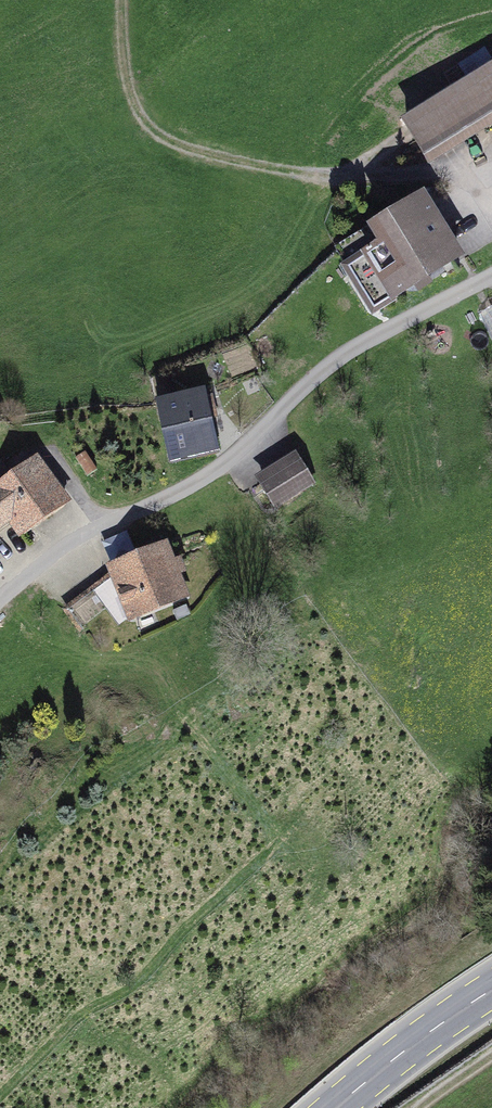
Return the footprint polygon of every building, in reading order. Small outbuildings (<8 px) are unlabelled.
[(402,124),(428,166),(491,127),(491,69),(402,124)] [(394,307),(466,264),(429,202),(376,234),(397,270),(379,280),(394,307)] [(159,399),(170,463),(217,455),(207,391),(159,399)] [(75,505),(39,455),(0,483),(0,527),(11,520),(25,540),(75,505)] [(256,477),(275,510),(315,488),(295,455),(256,477)] [(107,569),(130,625),(190,601),(168,545),(107,569)]
